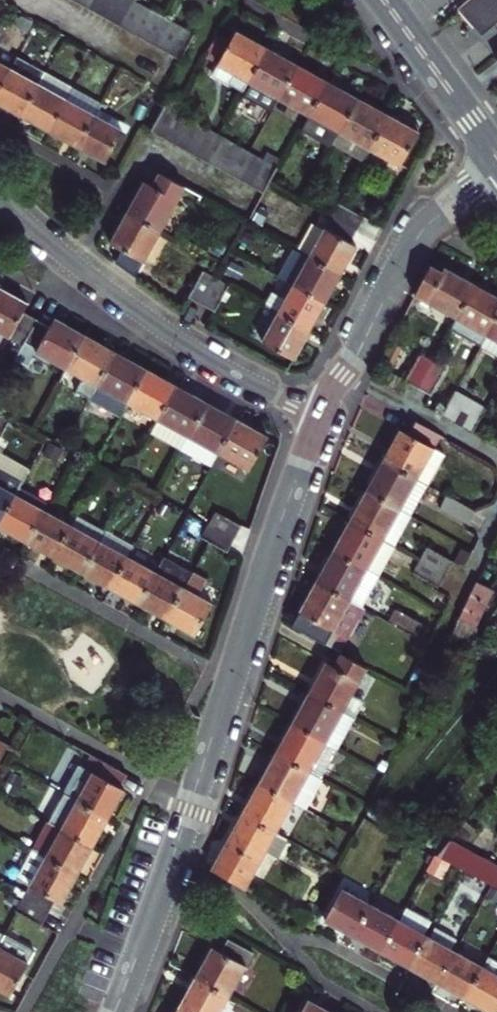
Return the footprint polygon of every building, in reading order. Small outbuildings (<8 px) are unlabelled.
[(82,4),(94,11),(100,0),(84,0),(82,4)] [(105,17),(114,0),(100,0),(94,11),(105,17)] [(118,24),(131,0),(114,0),(105,17),(118,24)] [(130,31),(143,6),(134,0),(131,0),(118,24),(130,31)] [(465,4),(478,20),(490,34),(496,27),(496,0),(470,0),(465,4)] [(130,31),(142,38),(155,12),(143,6),(130,31)] [(155,12),(142,38),(154,45),(167,19),(163,16),(155,12)] [(154,45),(166,51),(180,26),(167,19),(154,45)] [(180,26),(166,51),(178,58),(192,32),(180,26)] [(213,74),(246,92),(269,49),(245,37),(235,32),(213,74)] [(281,99),(299,66),(286,59),(269,49),(246,92),(244,96),(274,112),(281,99)] [(43,73),(16,57),(8,71),(0,86),(0,107),(5,110),(19,118),(43,73)] [(281,99),(310,115),(328,81),(316,75),(299,66),(281,99)] [(8,71),(0,67),(0,86),(8,71)] [(47,133),(64,101),(71,89),(43,73),(19,118),(34,126),(47,133)] [(334,144),(341,131),(359,98),(347,92),(328,81),(310,115),(302,130),(333,147),(334,144)] [(64,101),(93,118),(100,105),(71,89),(64,101)] [(341,131),(372,149),(390,115),(375,107),(359,98),(341,131)] [(76,149),(93,118),(64,101),(47,133),(63,142),(76,149)] [(164,139),(176,115),(174,114),(164,109),(151,132),(164,139)] [(189,122),(176,115),(164,139),(176,146),(189,122)] [(390,115),(372,149),(402,165),(419,132),(416,130),(415,122),(408,119),(406,119),(402,121),(390,115)] [(123,134),(93,118),(76,149),(95,159),(107,165),(123,134)] [(200,129),(189,122),(176,146),(188,153),(200,129)] [(201,159),(213,135),(200,129),(188,153),(201,159)] [(341,131),(334,144),(365,160),(372,149),(341,131)] [(220,139),(213,135),(201,159),(214,167),(226,143),(220,139)] [(238,149),(226,143),(214,167),(226,173),(238,149)] [(251,156),(238,149),(226,173),(239,180),(252,156),(251,156)] [(252,156),(239,180),(251,187),(263,163),(252,156)] [(277,170),(263,163),(251,187),(263,194),(277,170)] [(166,233),(190,189),(186,188),(164,175),(158,187),(148,182),(138,201),(131,214),(166,233)] [(335,218),(356,229),(363,215),(342,204),(335,218)] [(150,264),(166,233),(131,214),(123,229),(115,245),(150,264)] [(384,226),(363,215),(356,229),(376,241),(384,226)] [(313,257),(342,273),(351,258),(357,246),(349,242),(356,229),(335,218),(313,257)] [(284,279),(327,302),(334,288),(342,273),(313,257),(300,251),(284,279)] [(419,295),(463,319),(481,285),(456,272),(450,268),(448,272),(433,265),(419,295)] [(189,297),(204,305),(217,280),(204,272),(189,297)] [(327,302),(284,279),(269,307),(282,314),(311,330),(319,315),(327,302)] [(230,286),(217,280),(204,305),(216,311),(230,286)] [(488,349),(496,331),(496,294),(494,292),(481,285),(463,319),(456,332),(488,349)] [(26,349),(40,323),(19,313),(24,303),(14,298),(0,290),(0,335),(26,349)] [(282,314),(273,328),(265,343),(295,360),(303,346),(311,330),(282,314)] [(68,372),(86,338),(69,329),(56,321),(51,329),(40,323),(26,349),(68,372)] [(488,349),(496,354),(496,331),(488,349)] [(98,388),(116,354),(102,346),(86,338),(68,372),(83,380),(98,388)] [(113,396),(128,404),(147,370),(132,363),(116,354),(98,388),(113,396)] [(413,383),(425,389),(438,365),(426,359),(413,383)] [(449,371),(438,365),(425,389),(437,395),(449,371)] [(128,404),(158,420),(176,386),(163,379),(147,370),(128,404)] [(91,399),(98,388),(83,380),(77,392),(91,399)] [(176,386),(158,420),(151,433),(181,449),(207,403),(191,394),(176,386)] [(107,407),(113,396),(98,388),(91,399),(107,407)] [(462,395),(450,417),(448,421),(476,436),(490,411),(462,395)] [(211,466),(218,452),(237,419),(221,410),(207,403),(181,449),(211,466)] [(12,418),(0,412),(0,440),(12,418)] [(38,428),(12,418),(0,440),(0,488),(17,497),(31,471),(19,464),(38,428)] [(256,429),(237,419),(218,452),(235,461),(251,470),(269,436),(256,429)] [(394,447),(385,461),(419,480),(438,446),(444,436),(419,422),(412,432),(404,428),(394,447)] [(449,453),(438,446),(419,480),(431,486),(449,453)] [(218,452),(211,466),(227,475),(235,461),(218,452)] [(376,476),(368,491),(403,509),(414,515),(431,486),(419,480),(385,461),(376,476)] [(0,527),(17,497),(0,488),(0,527)] [(360,506),(351,521),(385,540),(403,509),(368,491),(360,506)] [(28,543),(45,513),(17,497),(0,527),(15,535),(28,543)] [(177,505),(163,498),(158,507),(172,514),(177,505)] [(486,516),(461,502),(454,514),(480,527),(486,516)] [(217,509),(209,523),(236,538),(244,524),(217,509)] [(394,544),(397,546),(414,515),(403,509),(385,540),(394,544)] [(56,558),(72,528),(45,513),(28,543),(42,550),(56,558)] [(341,539),(334,550),(378,574),(394,544),(385,540),(351,521),(341,539)] [(229,552),(236,538),(209,523),(202,537),(229,552)] [(100,543),(72,528),(56,558),(69,565),(83,573),(100,543)] [(98,581),(112,589),(129,559),(100,543),(83,573),(98,581)] [(436,549),(429,563),(455,576),(461,563),(436,549)] [(318,579),(362,603),(378,574),(334,550),(328,562),(318,579)] [(127,597),(140,604),(156,574),(129,559),(112,589),(127,597)] [(156,574),(140,604),(154,612),(168,620),(192,576),(163,562),(156,574)] [(447,589),(455,576),(429,563),(422,576),(447,589)] [(203,582),(192,576),(168,620),(185,629),(195,635),(212,604),(196,596),(203,582)] [(298,626),(339,648),(364,604),(362,603),(318,579),(309,594),(300,611),(305,614),(298,626)] [(486,593),(490,595),(496,598),(496,580),(486,593)] [(473,585),(447,639),(462,647),(490,595),(486,593),(473,585)] [(409,612),(401,624),(424,637),(431,624),(409,612)] [(311,690),(346,709),(354,695),(371,665),(344,650),(336,665),(327,661),(320,674),(311,690)] [(417,657),(404,683),(411,687),(417,690),(430,664),(417,657)] [(303,706),(295,720),(330,739),(346,709),(311,690),(303,706)] [(366,701),(354,695),(346,709),(358,716),(366,701)] [(358,716),(346,709),(330,739),(341,745),(358,716)] [(289,731),(278,752),(313,769),(330,739),(295,720),(289,731)] [(341,745),(330,739),(313,769),(325,775),(341,745)] [(10,747),(0,741),(0,765),(10,747)] [(270,767),(261,782),(295,801),(313,769),(278,752),(270,767)] [(81,763),(66,791),(111,815),(118,802),(127,787),(122,784),(128,773),(92,753),(86,765),(81,763)] [(295,801),(307,807),(325,775),(313,769),(295,801)] [(244,813),(278,831),(295,801),(261,782),(253,797),(244,813)] [(66,791),(50,821),(94,846),(103,830),(111,815),(66,791)] [(213,870),(246,888),(269,846),(282,853),(290,838),(278,831),(244,813),(232,835),(213,870)] [(50,821),(36,847),(79,871),(86,860),(94,846),(50,821)] [(483,860),(444,841),(432,856),(470,875),(483,860)] [(79,871),(36,847),(27,864),(69,890),(74,881),(79,871)] [(491,886),(496,889),(496,866),(483,860),(470,875),(491,886)] [(23,894),(48,907),(54,895),(60,898),(63,891),(34,873),(23,894)] [(339,924),(356,933),(373,902),(342,885),(324,916),(339,924)] [(48,907),(23,894),(16,908),(41,922),(48,907)] [(385,949),(403,918),(373,902),(356,933),(370,941),(385,949)] [(413,964),(430,933),(403,918),(385,949),(402,958),(413,964)] [(439,978),(464,934),(437,920),(430,933),(413,964),(427,972),(439,978)] [(6,925),(3,929),(0,936),(0,984),(14,992),(39,943),(6,925)] [(197,975),(232,994),(256,950),(229,934),(222,948),(214,944),(205,959),(197,975)] [(453,985),(468,994),(493,950),(464,934),(439,978),(453,985)] [(493,950),(468,994),(485,1003),(495,1008),(496,1004),(496,952),(493,950)] [(232,994),(197,975),(188,991),(180,1006),(191,1011),(222,1011),(232,994)] [(326,1009),(307,999),(300,1011),(331,1011),(326,1009)]
